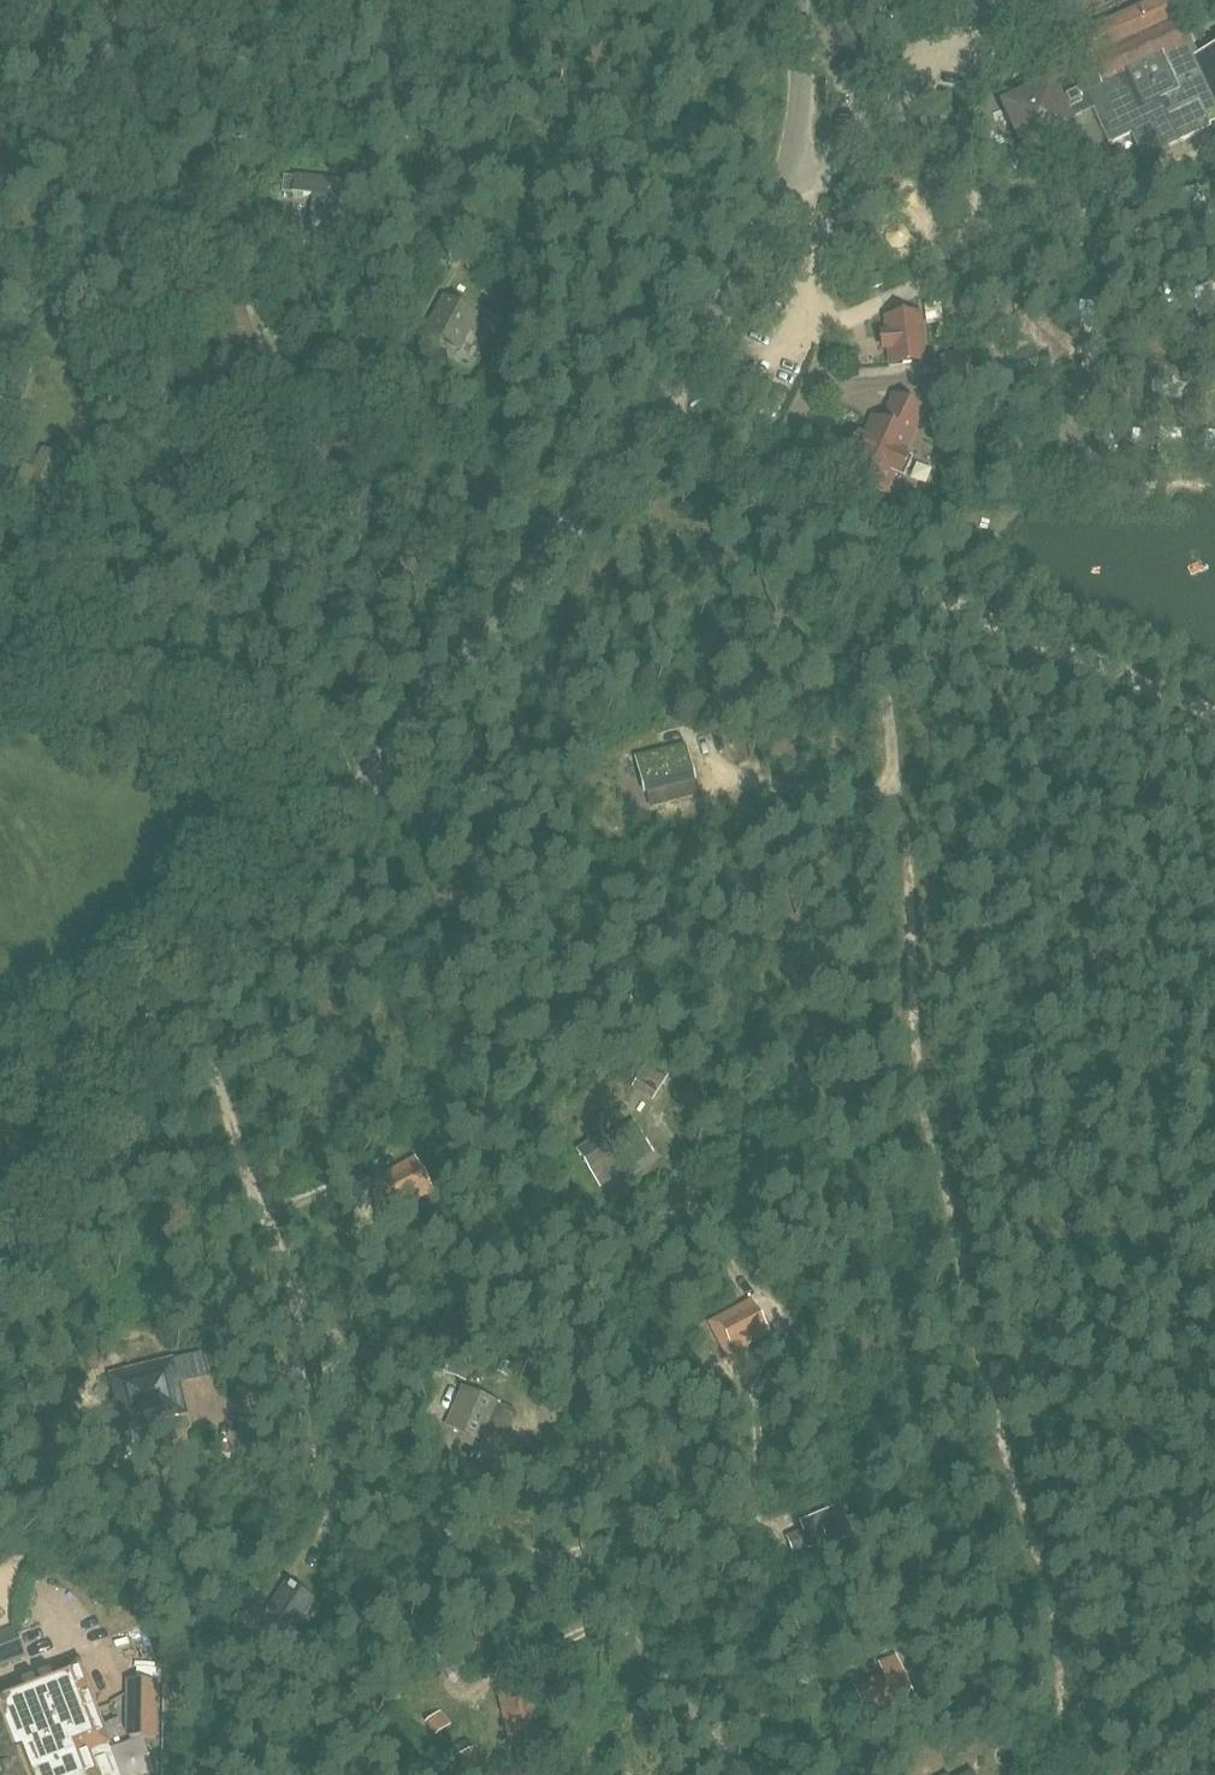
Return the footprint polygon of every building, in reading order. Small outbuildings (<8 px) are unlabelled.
[(1199,60),(1172,0),(1162,0),(1086,34),(1087,36),(1084,44),(1082,45),(1084,50),(1068,57),(1079,82),(1053,94),(1049,85),(1004,105),(1024,150),(1069,130),(1065,121),(1092,109),(1107,144),(1148,126),(1160,151),(1209,129),(1208,126),(1214,123),(1214,52),(1199,60)] [(342,229),(343,220),(344,198),(347,198),(347,197),(344,197),(345,186),(346,186),(347,181),(282,176),(281,193),(315,196),(313,226),(342,229)] [(209,314),(229,368),(262,356),(243,302),(237,304),(226,275),(203,283),(213,312),(209,314)] [(872,289),(883,286),(880,275),(869,278),(872,289)] [(471,332),(476,335),(484,320),(444,298),(426,332),(461,351),(471,332)] [(920,316),(886,320),(888,342),(891,365),(924,362),(920,316)] [(971,392),(967,357),(941,360),(944,395),(971,392)] [(894,398),(882,424),(873,420),(864,440),(859,437),(852,451),(857,454),(848,474),(856,478),(852,488),(872,497),(876,487),(885,491),(893,475),(903,479),(912,459),(902,454),(922,412),(894,398)] [(684,749),(637,761),(646,793),(692,781),(684,749)] [(601,1135),(576,1151),(599,1186),(611,1178),(603,1167),(604,1166),(622,1154),(620,1152),(629,1146),(631,1148),(634,1145),(633,1144),(642,1138),(632,1123),(604,1140),(601,1135)] [(374,1182),(382,1198),(391,1193),(399,1208),(431,1191),(414,1160),(374,1182)] [(727,1335),(735,1350),(767,1333),(751,1302),(710,1324),(718,1339),(727,1335)] [(162,1412),(163,1417),(181,1412),(170,1365),(113,1378),(118,1398),(123,1397),(129,1420),(162,1412)] [(499,1403),(463,1388),(447,1425),(483,1441),(499,1403)] [(845,1518),(839,1505),(799,1522),(803,1531),(788,1537),(793,1551),(804,1546),(806,1549),(817,1545),(818,1548),(852,1534),(850,1532),(860,1528),(855,1514),(845,1518)] [(278,1656),(310,1607),(285,1588),(252,1637),(278,1656)] [(0,1636),(0,1665),(23,1657),(14,1631),(0,1636)] [(877,1662),(882,1674),(854,1687),(869,1721),(897,1707),(895,1703),(912,1695),(894,1655),(877,1662)] [(105,1743),(107,1743),(77,1665),(0,1695),(0,1773),(0,1774),(117,1774),(105,1743)] [(155,1735),(155,1684),(127,1684),(127,1735),(155,1735)] [(507,1730),(510,1744),(534,1739),(526,1701),(502,1706),(502,1709),(488,1712),(493,1733),(507,1730)] [(435,1735),(449,1725),(439,1712),(426,1723),(435,1735)]
